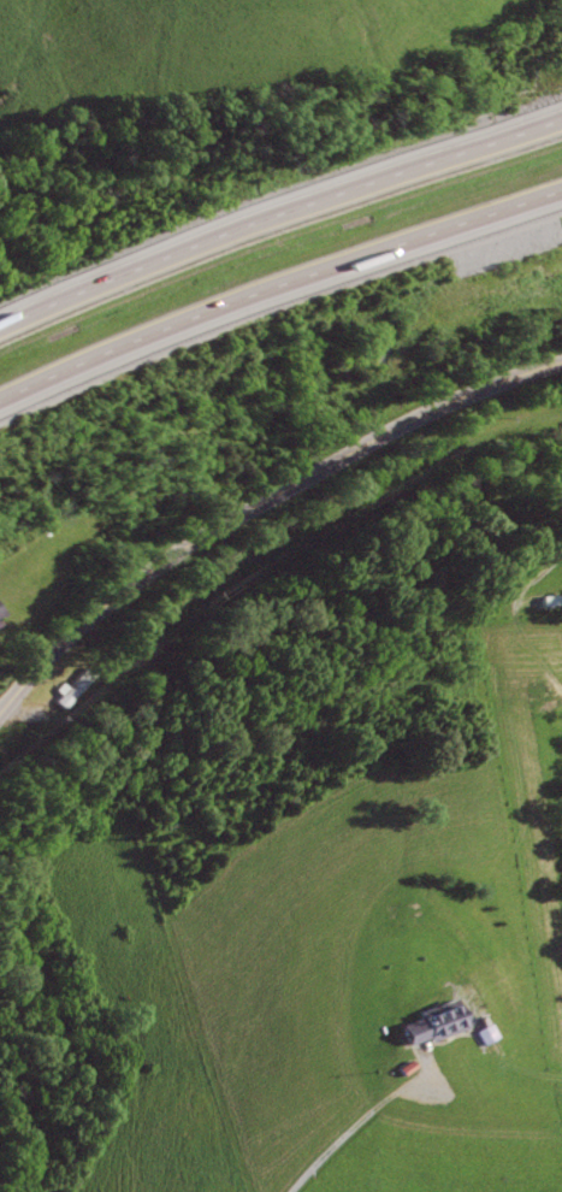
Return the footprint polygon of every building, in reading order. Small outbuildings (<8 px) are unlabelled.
[(65,710),(101,675),(91,666),(72,685),(66,679),(58,688),(64,692),(55,701),(65,710)] [(451,1001),(419,1011),(421,1017),(403,1025),(410,1044),(430,1037),(431,1039),(461,1027),(451,1001)] [(473,1032),(481,1048),(496,1038),(487,1023),(473,1032)] [(413,1058),(401,1068),(408,1075),(419,1067),(413,1058)]
